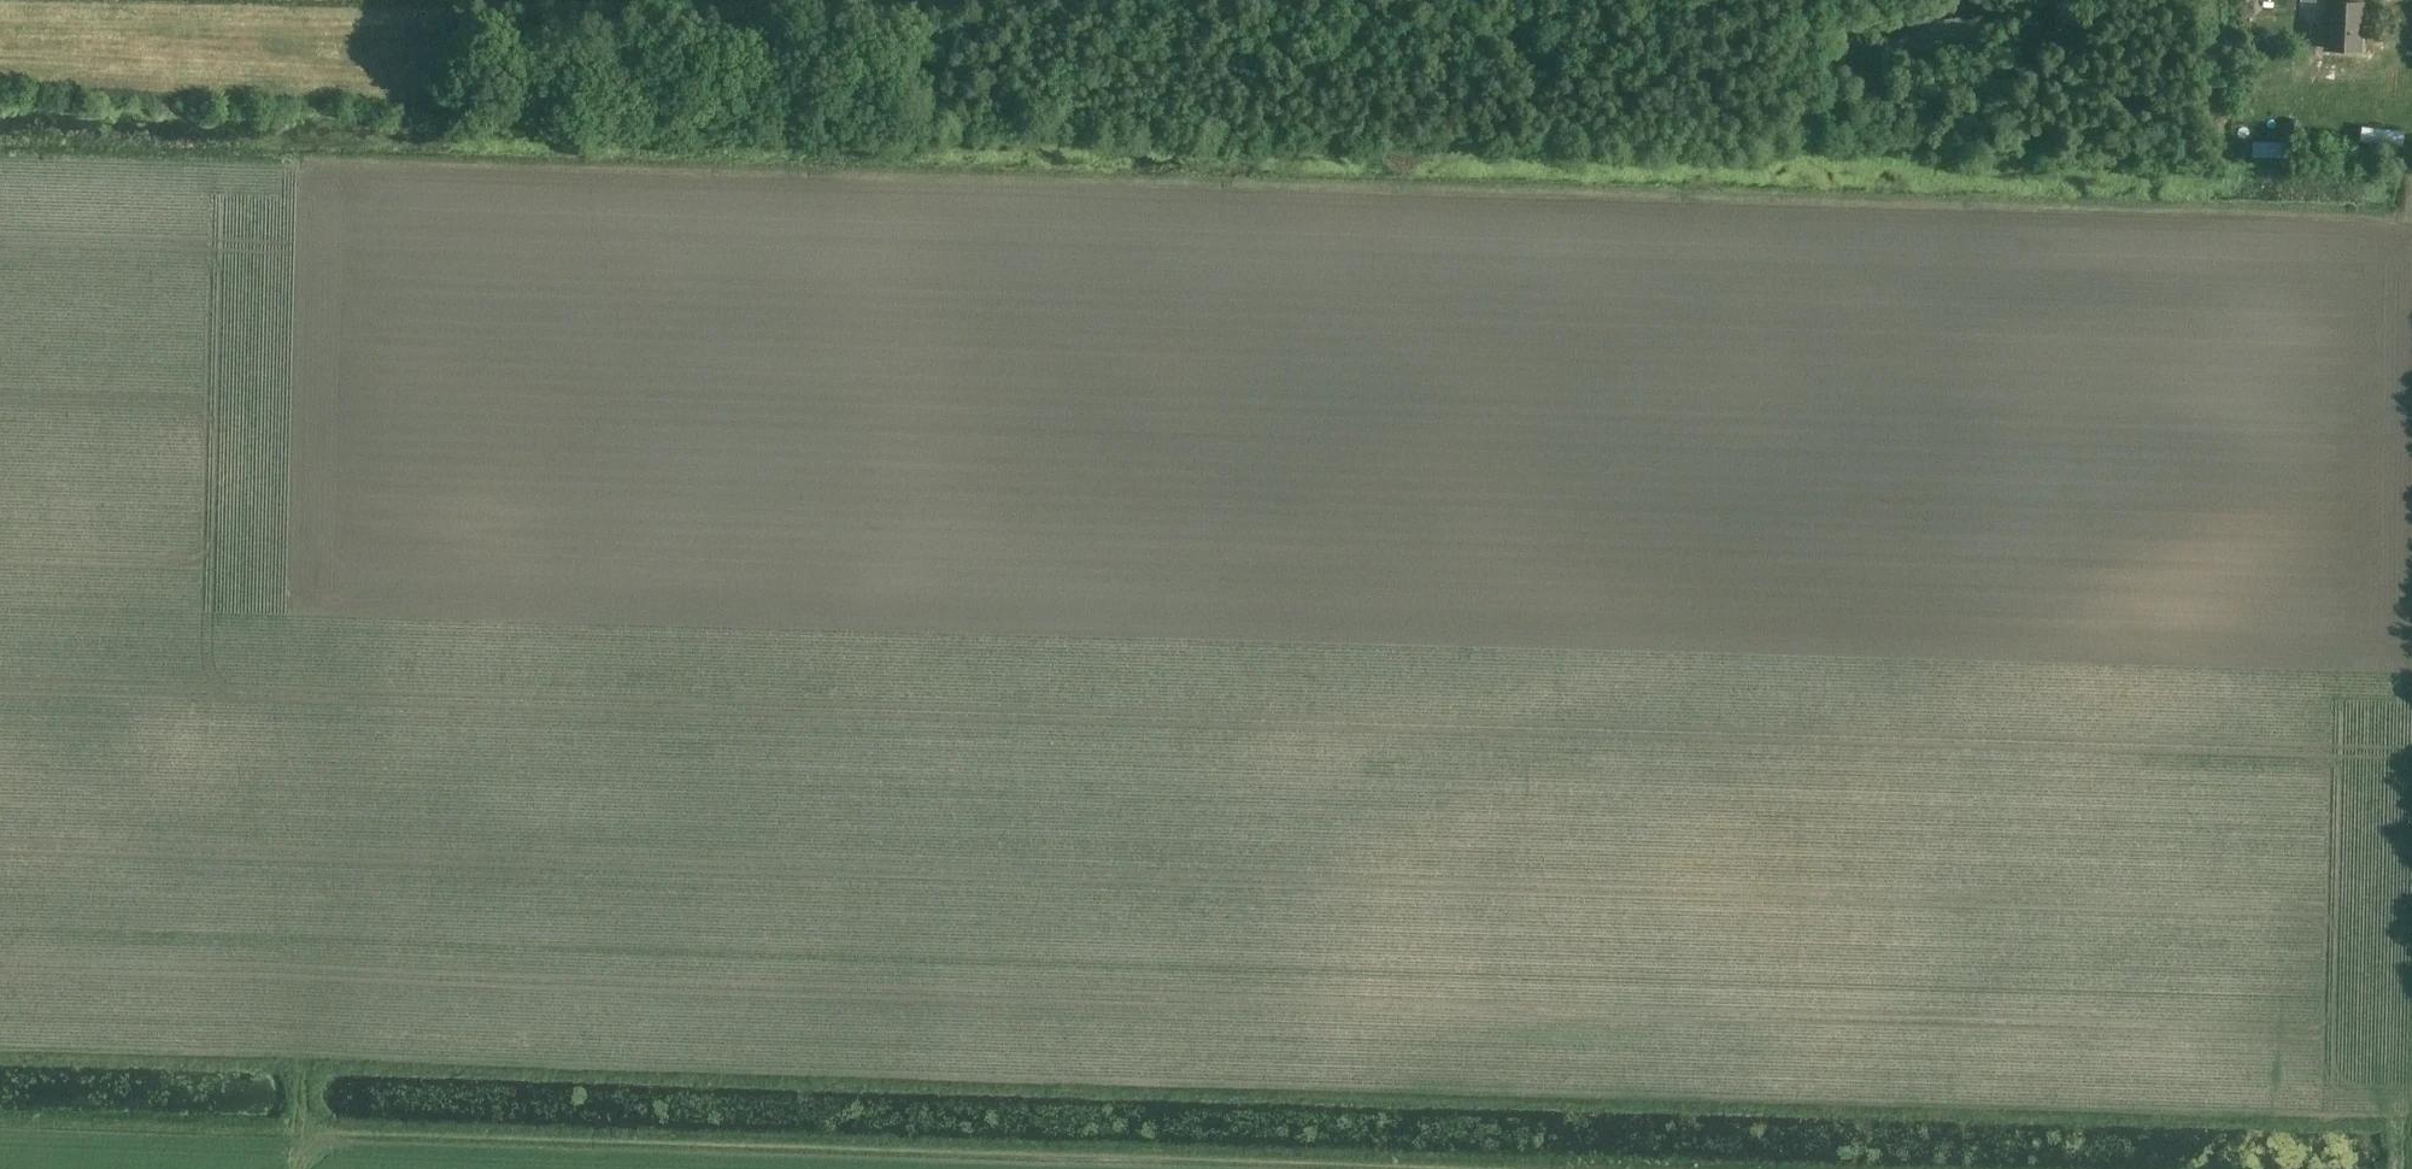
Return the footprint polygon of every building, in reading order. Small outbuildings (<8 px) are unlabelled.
[(2247,23),(2273,14),(2268,0),(2239,0),(2247,23)] [(2331,1),(2328,1),(2326,49),(2359,50),(2362,2),(2348,2),(2348,0),(2331,0),(2331,1)]
